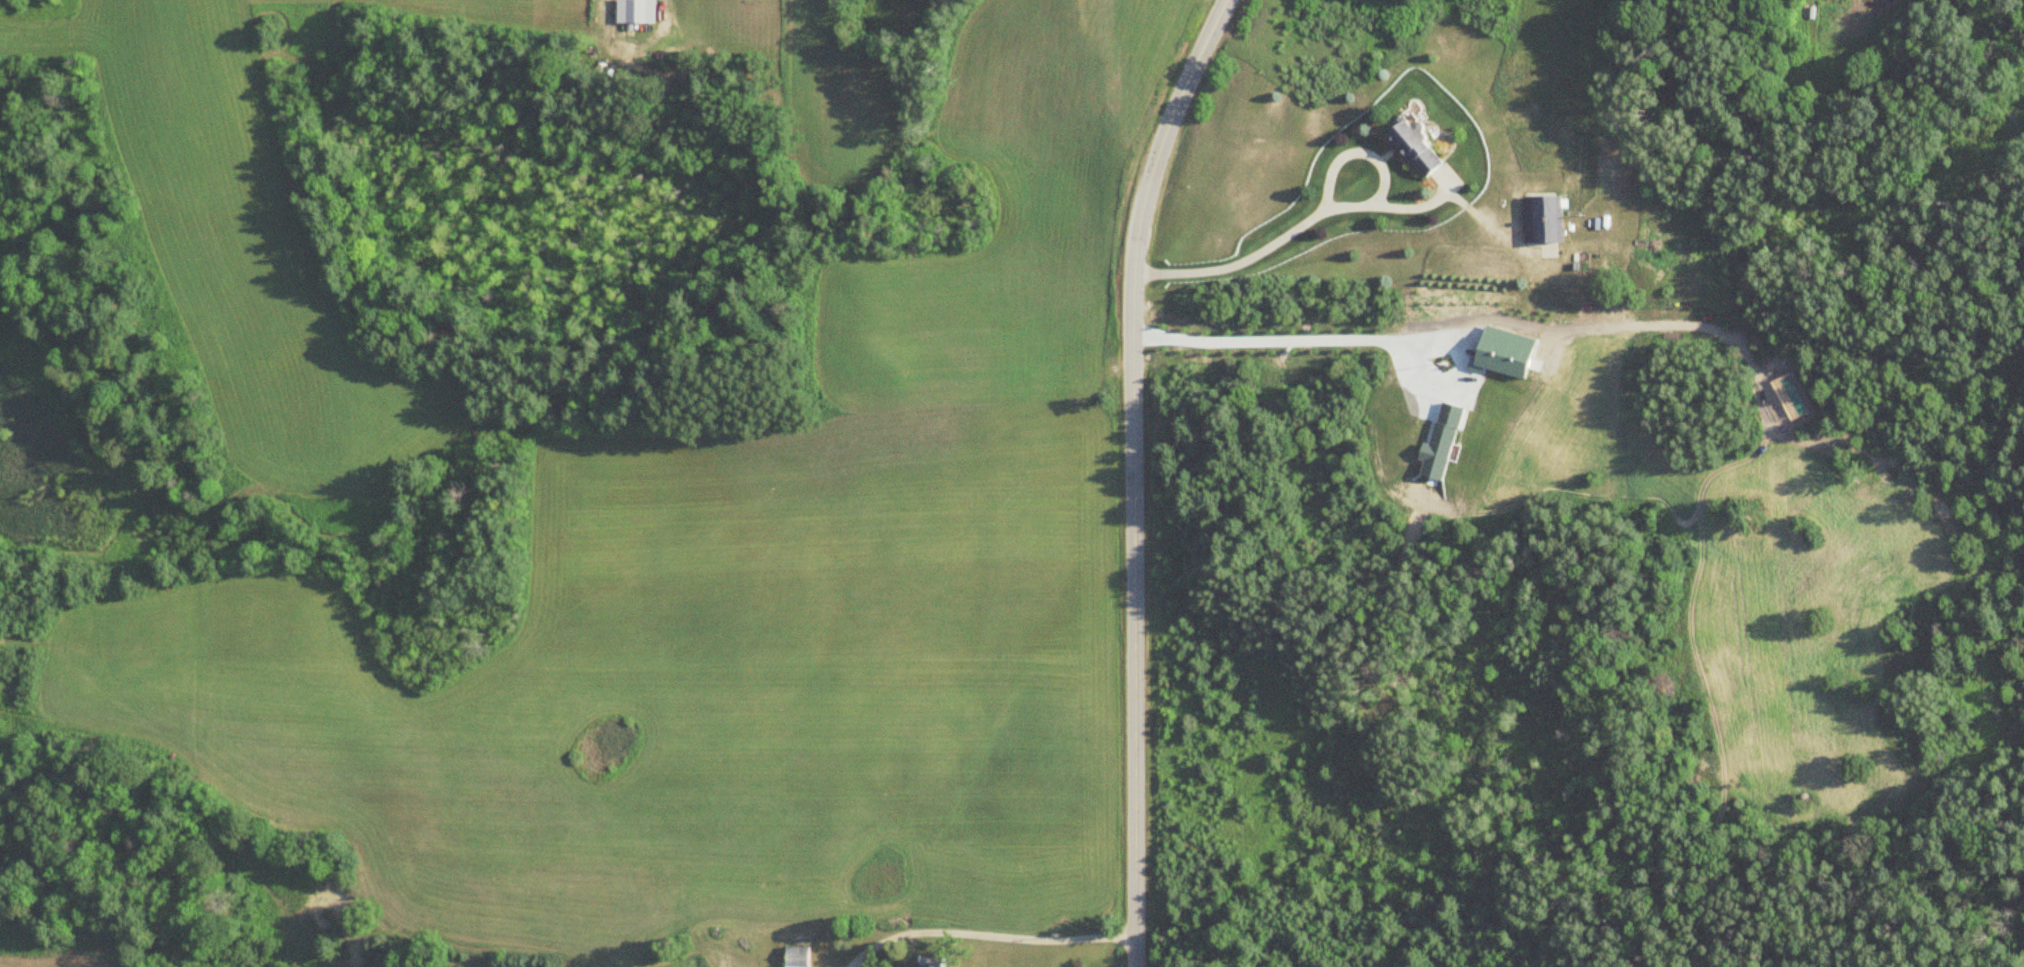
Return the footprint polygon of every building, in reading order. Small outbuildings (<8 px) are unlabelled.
[(1404,113),(1377,129),(1398,166),(1407,161),(1415,175),(1433,165),(1404,113)] [(1556,242),(1556,196),(1519,196),(1519,242),(1556,242)] [(788,966),(813,966),(813,947),(788,947),(788,966)] [(952,957),(931,957),(931,966),(952,966),(952,957)]
